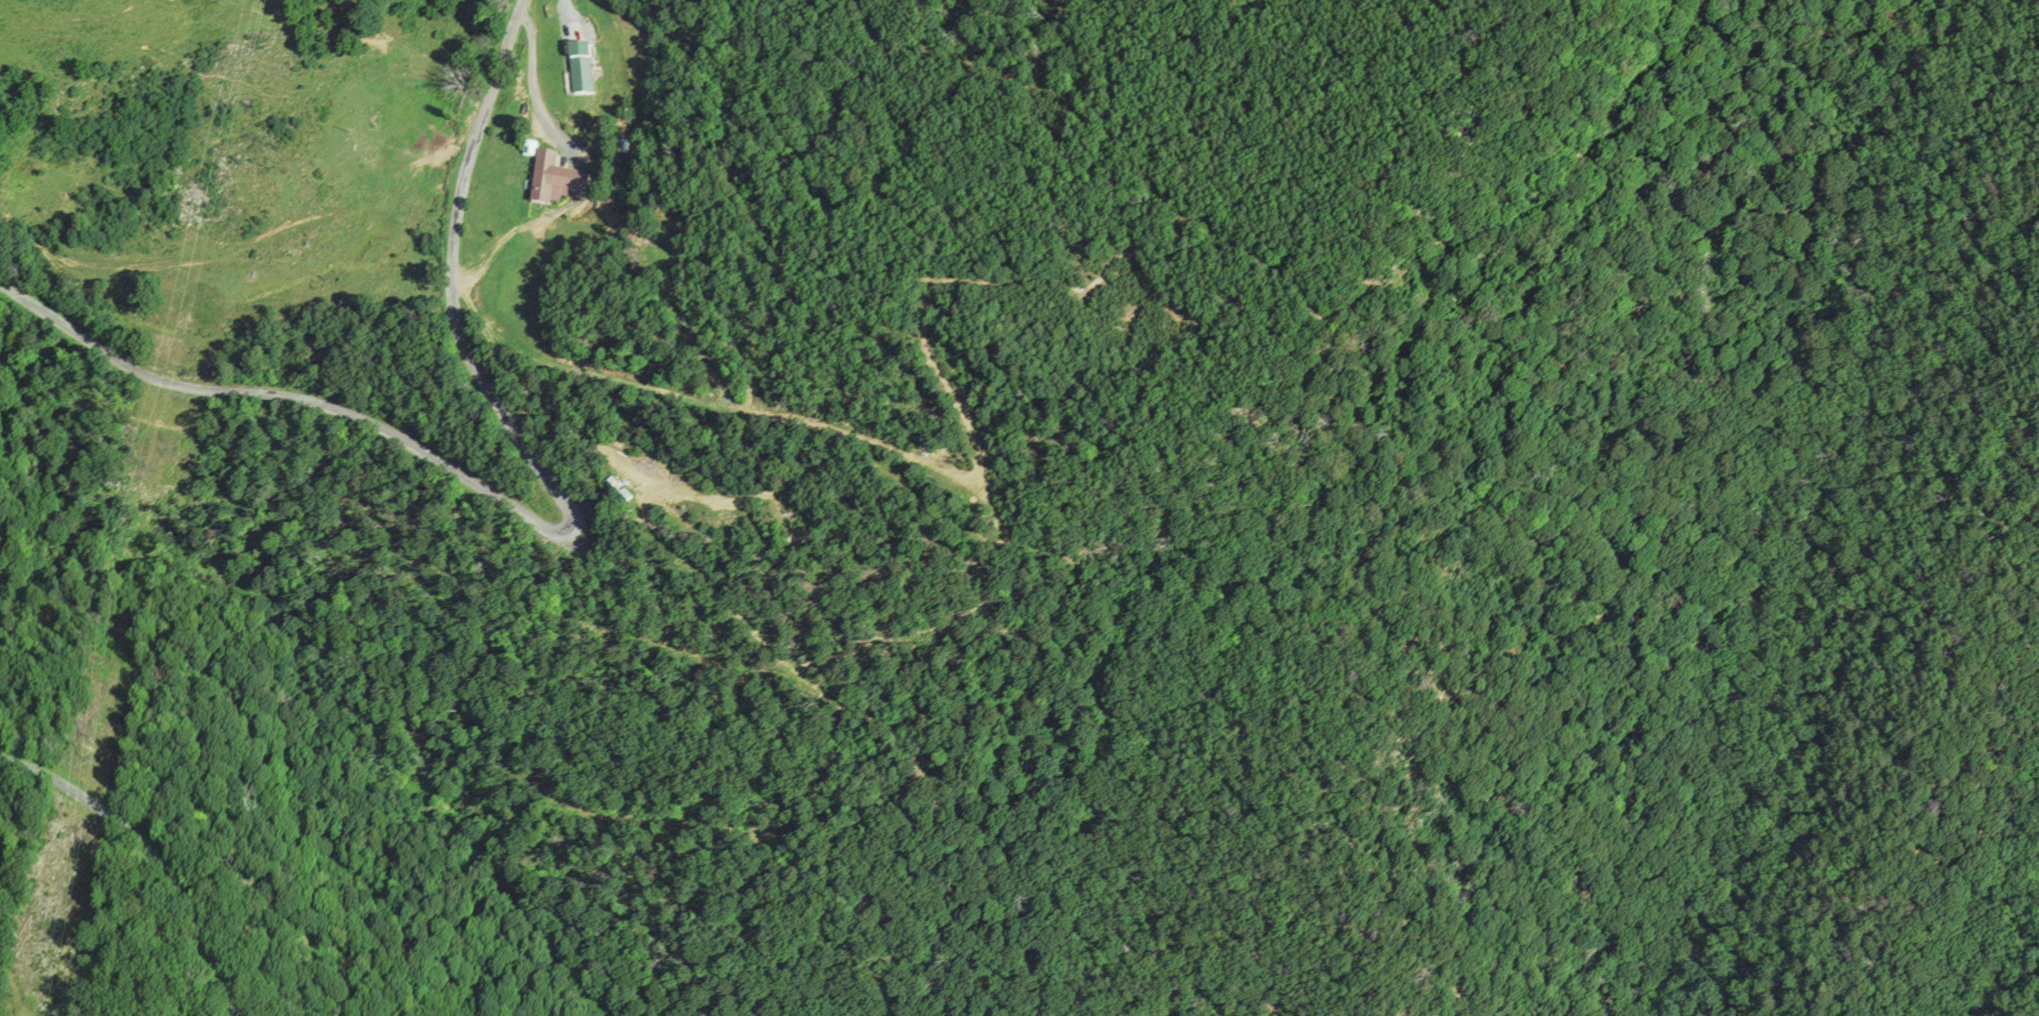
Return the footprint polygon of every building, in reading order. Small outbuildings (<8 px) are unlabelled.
[(572,30),(575,45),(584,42),(581,28),(572,30)] [(569,47),(591,45),(596,95),(574,97),(569,47)] [(537,152),(531,204),(552,206),(552,203),(559,204),(561,191),(588,194),(590,174),(558,170),(559,154),(537,152)]
